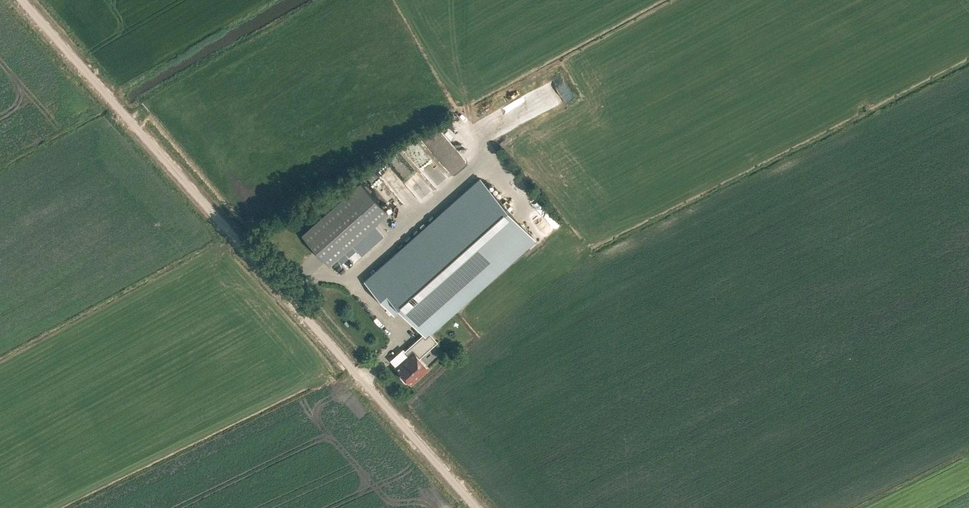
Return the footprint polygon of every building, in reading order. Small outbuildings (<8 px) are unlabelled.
[(423,334),(404,350),(408,354),(395,366),(400,373),(399,374),(404,379),(405,378),(410,384),(428,368),(419,358),(434,345),(426,336),(534,239),(480,178),(364,281),(394,314),(400,308),(423,334)] [(301,235),(328,265),(387,213),(360,182),(301,235)] [(541,232),(545,237),(553,233),(549,227),(541,232)] [(383,333),(388,329),(383,324),(379,328),(383,333)]
